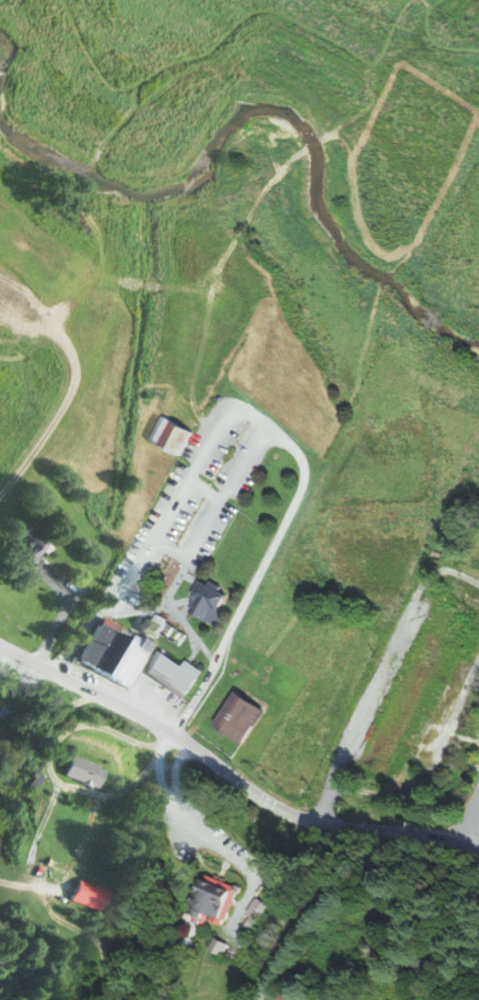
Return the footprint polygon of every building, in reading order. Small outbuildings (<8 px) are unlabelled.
[(183,457),(196,431),(165,416),(152,442),(183,457)] [(37,564),(53,547),(29,524),(12,541),(37,564)] [(188,611),(217,625),(231,596),(202,582),(188,611)] [(120,626),(101,617),(80,662),(98,671),(120,626)] [(133,632),(107,676),(129,689),(162,631),(151,624),(143,638),(133,632)] [(182,666),(159,651),(145,674),(185,699),(203,671),(186,660),(182,666)] [(238,690),(265,709),(243,743),(241,742),(214,723),(238,690)] [(102,789),(108,769),(76,758),(69,778),(102,789)] [(113,893),(82,881),(74,901),(105,913),(113,893)] [(209,913),(223,920),(238,890),(225,884),(220,893),(206,886),(189,920),(202,926),(209,913)] [(236,926),(245,932),(263,904),(254,898),(236,926)]
